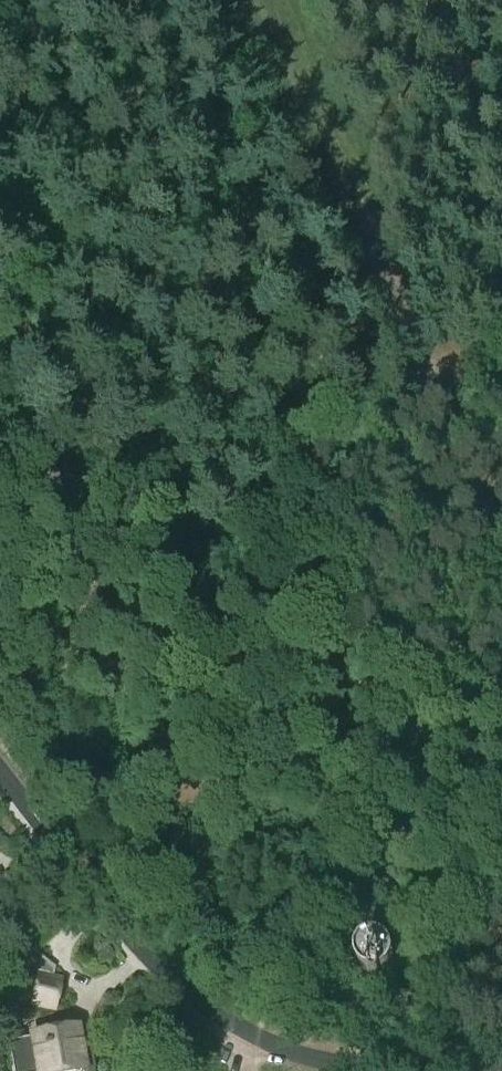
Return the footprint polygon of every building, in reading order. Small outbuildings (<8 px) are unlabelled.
[(371,976),(374,977),(375,981),(376,982),(376,983),(377,983),(378,983),(380,984),(381,983),(382,982),(383,982),(383,981),(383,980),(384,976),(386,975),(388,974),(390,973),(392,971),(394,968),(395,966),(395,964),(396,962),(396,961),(396,959),(396,957),(396,955),(395,952),(394,951),(392,948),(390,946),(389,945),(387,944),(386,943),(383,942),(381,942),(377,942),(376,942),(373,942),(372,943),(369,944),(368,945),(366,946),(365,948),(364,949),(362,952),(361,954),(361,955),(361,958),(361,960),(361,963),(362,965),(362,967),(364,969),(365,971),(366,972),(367,973),(370,975),(371,976)] [(31,1005),(55,1010),(62,979),(53,977),(54,968),(34,951),(17,971),(35,986),(31,1005)] [(33,1037),(7,1042),(13,1070),(78,1070),(83,1070),(82,1067),(86,1067),(91,1064),(88,1049),(82,1047),(79,1048),(75,1029),(33,1037)]
